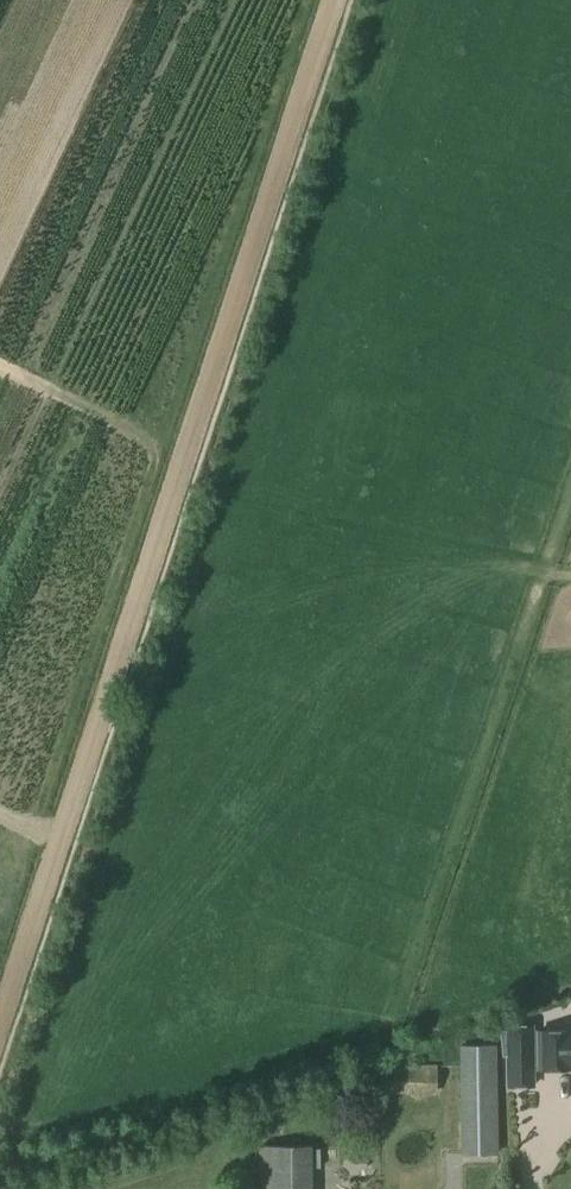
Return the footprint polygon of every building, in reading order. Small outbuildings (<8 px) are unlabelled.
[(507,1055),(507,1085),(533,1084),(532,1021),(505,1021),(505,1028),(499,1028),(502,1055),(507,1055)] [(570,1063),(570,1031),(570,1030),(538,1031),(538,1067),(570,1067),(570,1063)] [(498,1043),(460,1044),(461,1155),(499,1155),(498,1043)] [(437,1062),(384,1062),(384,1091),(437,1091),(437,1062)] [(261,1148),(262,1188),(311,1188),(311,1147),(261,1148)]
